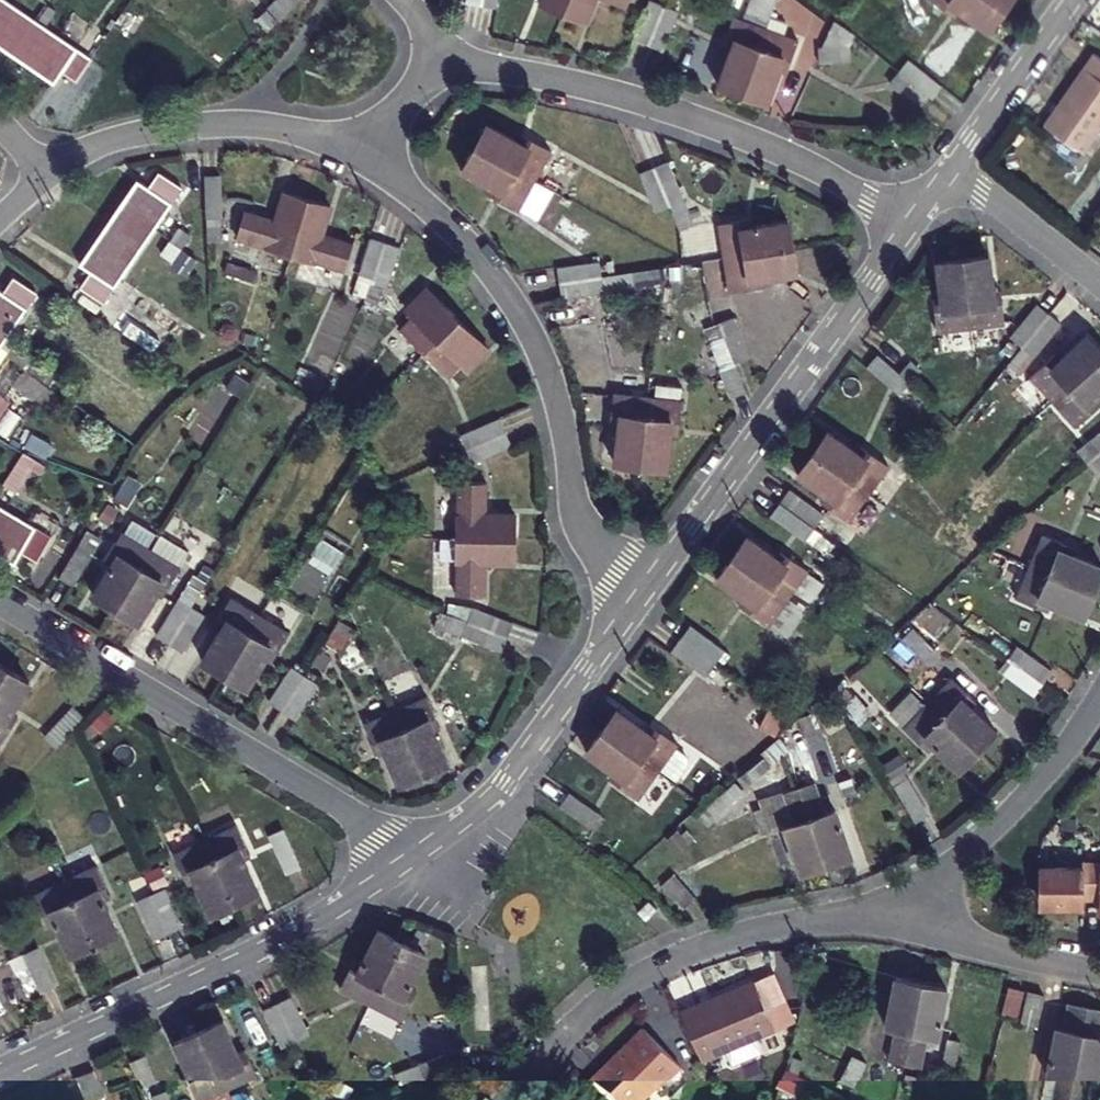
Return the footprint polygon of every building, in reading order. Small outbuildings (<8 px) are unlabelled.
[(44,3),(59,14),(67,2),(64,0),(46,0),(44,3)] [(276,21),(298,1),(297,0),(280,0),(268,12),(276,21)] [(566,0),(537,0),(536,1),(562,11),(566,0)] [(562,11),(586,20),(594,0),(566,0),(562,11)] [(644,43),(658,4),(649,0),(645,0),(631,38),(644,43)] [(743,16),(768,25),(777,0),(748,0),(743,16)] [(992,0),(929,0),(942,9),(948,2),(987,30),(1003,8),(992,0)] [(31,22),(0,1),(0,44),(12,52),(31,22)] [(298,1),(276,21),(278,22),(299,2),(298,1)] [(658,4),(644,43),(658,48),(673,8),(658,4)] [(255,24),(263,33),(274,23),(266,14),(255,24)] [(741,93),(763,31),(731,20),(723,40),(731,43),(717,84),(741,93)] [(31,22),(12,52),(52,80),(59,70),(72,78),(85,58),(31,22)] [(276,24),(274,23),(263,33),(265,35),(276,24)] [(763,31),(741,93),(766,103),(781,62),(788,65),(797,44),(763,31)] [(837,55),(808,53),(807,68),(837,71),(837,55)] [(893,54),(880,73),(889,81),(894,74),(919,93),(928,80),(893,54)] [(1094,57),(1045,127),(1082,153),(1099,127),(1099,61),(1094,57)] [(889,81),(880,73),(875,79),(886,86),(889,81)] [(473,148),(534,179),(548,149),(531,140),(528,147),(486,124),(473,148)] [(534,179),(473,148),(461,171),(503,194),(498,202),(517,212),(534,179)] [(669,166),(655,170),(668,209),(681,206),(669,166)] [(668,209),(655,170),(643,174),(654,214),(668,209)] [(110,223),(139,243),(175,187),(157,175),(148,190),(137,183),(110,223)] [(226,182),(210,181),(208,223),(224,224),(226,182)] [(290,257),(307,200),(282,192),(274,220),(244,212),(236,240),(290,257)] [(307,200),(290,257),(344,272),(353,245),(321,235),(330,207),(307,200)] [(725,257),(793,245),(788,220),(742,229),(740,220),(719,224),(725,257)] [(139,243),(110,223),(84,264),(93,270),(83,285),(103,298),(139,243)] [(368,287),(384,249),(371,244),(355,281),(368,287)] [(793,245),(725,257),(731,294),(751,290),(750,280),(797,271),(793,245)] [(167,247),(159,258),(171,265),(178,255),(167,247)] [(399,255),(384,249),(368,287),(383,293),(399,255)] [(961,258),(969,328),(1004,324),(1001,302),(993,302),(988,255),(961,258)] [(171,265),(159,258),(152,269),(164,276),(171,265)] [(969,328),(961,258),(937,261),(940,308),(930,310),(932,332),(969,328)] [(558,286),(599,279),(597,266),(556,274),(558,286)] [(602,296),(599,279),(558,286),(561,303),(602,296)] [(30,293),(12,281),(3,296),(0,294),(0,337),(30,293)] [(423,355),(457,319),(427,289),(408,309),(416,317),(401,333),(423,355)] [(1007,337),(1020,347),(1046,313),(1034,303),(1007,337)] [(115,330),(140,348),(153,330),(128,312),(115,330)] [(1046,313),(1020,347),(1033,357),(1059,323),(1046,313)] [(457,319),(423,355),(448,379),(463,365),(469,370),(489,349),(457,319)] [(729,325),(715,328),(726,369),(739,366),(729,325)] [(1099,358),(1099,351),(1086,336),(1051,367),(1046,362),(1029,377),(1051,401),(1099,358)] [(12,341),(3,354),(50,385),(58,372),(12,341)] [(897,374),(875,355),(863,369),(896,396),(908,384),(897,374)] [(1051,401),(1074,427),(1090,412),(1084,406),(1099,390),(1099,358),(1051,401)] [(906,363),(897,374),(908,384),(916,373),(906,363)] [(639,467),(648,399),(613,394),(609,418),(618,419),(613,464),(639,467)] [(648,399),(639,467),(664,470),(670,426),(682,427),(685,404),(648,399)] [(465,454),(500,436),(494,423),(459,441),(465,454)] [(1099,450),(1099,426),(1074,450),(1086,462),(1099,450)] [(812,453),(869,494),(888,467),(869,453),(865,460),(826,432),(812,453)] [(1086,462),(1098,476),(1099,474),(1099,450),(1086,462)] [(20,452),(0,484),(0,485),(14,494),(34,461),(20,452)] [(869,494),(812,453),(796,474),(834,501),(828,509),(848,523),(869,494)] [(457,537),(514,538),(514,515),(484,515),(485,480),(457,479),(457,537)] [(778,505),(811,528),(819,517),(786,493),(778,505)] [(803,540),(811,528),(778,505),(770,516),(803,540)] [(12,560),(19,548),(34,557),(45,539),(0,512),(0,554),(12,560)] [(115,607),(149,550),(121,534),(109,552),(116,556),(93,594),(115,607)] [(1093,591),(1099,573),(1099,568),(1060,552),(1063,546),(1040,536),(1029,566),(1093,591)] [(514,538),(457,537),(456,597),(484,597),(485,564),(513,565),(514,538)] [(732,559),(786,597),(805,570),(787,558),(781,566),(745,541),(732,559)] [(92,551),(77,543),(56,579),(70,587),(92,551)] [(149,550),(115,607),(137,620),(160,582),(168,587),(180,568),(149,550)] [(767,624),(786,597),(732,559),(719,577),(756,603),(749,611),(767,624)] [(1084,612),(1093,591),(1029,566),(1018,594),(1040,603),(1042,596),(1084,612)] [(225,672),(259,615),(231,598),(218,616),(226,622),(202,659),(225,672)] [(167,646),(190,609),(178,601),(155,639),(167,646)] [(202,616),(190,609),(167,646),(179,653),(202,616)] [(471,622),(510,636),(515,623),(476,609),(471,622)] [(259,615),(225,672),(245,685),(269,647),(277,652),(288,633),(259,615)] [(908,620),(880,646),(902,669),(930,644),(908,620)] [(510,636),(471,622),(465,639),(504,652),(510,636)] [(683,638),(716,662),(723,652),(690,627),(683,638)] [(705,677),(716,662),(683,638),(672,652),(705,677)] [(1012,660),(1047,684),(1055,673),(1019,649),(1012,660)] [(1039,695),(1047,684),(1012,660),(1004,671),(1039,695)] [(281,711),(303,676),(289,667),(267,703),(281,711)] [(0,676),(0,746),(12,727),(4,722),(28,681),(5,668),(0,676)] [(874,698),(849,673),(834,685),(861,710),(874,698)] [(315,683),(303,676),(281,711),(293,719),(315,683)] [(928,704),(978,752),(994,735),(961,704),(967,697),(950,681),(928,704)] [(396,711),(421,771),(447,759),(429,719),(435,717),(426,697),(396,711)] [(962,768),(978,752),(928,704),(906,728),(923,744),(929,737),(962,768)] [(421,771),(396,711),(363,726),(372,745),(379,742),(398,782),(421,771)] [(602,732),(658,773),(678,745),(659,732),(652,741),(615,713),(602,732)] [(814,713),(797,718),(806,748),(824,743),(814,713)] [(638,800),(658,773),(602,732),(589,750),(626,777),(619,786),(638,800)] [(855,800),(847,775),(835,779),(842,803),(855,800)] [(891,786),(913,821),(925,814),(903,778),(891,786)] [(796,784),(824,865),(848,856),(830,808),(824,810),(812,779),(796,784)] [(824,865),(796,784),(785,789),(796,819),(782,824),(800,874),(824,865)] [(571,794),(561,806),(593,831),(603,818),(571,794)] [(773,828),(765,804),(753,808),(760,832),(773,828)] [(205,842),(234,904),(255,893),(236,853),(246,847),(236,828),(205,842)] [(282,832),(267,839),(284,876),(299,870),(282,832)] [(234,904),(205,842),(172,858),(181,879),(189,875),(209,917),(234,904)] [(1099,869),(1099,861),(1080,861),(1080,868),(1036,868),(1036,891),(1041,891),(1040,907),(1080,907),(1080,899),(1098,899),(1098,913),(1099,913),(1099,869)] [(65,882),(94,944),(117,933),(98,893),(105,890),(95,869),(65,882)] [(94,944),(65,882),(32,897),(41,920),(50,915),(70,956),(94,944)] [(678,883),(664,891),(679,917),(693,910),(678,883)] [(164,890),(150,897),(168,936),(182,930),(164,890)] [(168,936),(150,897),(136,904),(154,942),(168,936)] [(656,905),(649,898),(637,908),(644,916),(656,905)] [(370,1007),(401,942),(378,931),(356,976),(347,972),(338,991),(370,1007)] [(401,942),(370,1007),(403,1022),(412,1003),(403,998),(424,953),(401,942)] [(799,961),(796,946),(780,948),(783,964),(799,961)] [(20,955),(25,967),(38,994),(50,988),(32,950),(20,955)] [(11,973),(25,967),(20,955),(6,962),(11,973)] [(906,1059),(921,982),(895,976),(885,1024),(896,1026),(890,1056),(906,1059)] [(921,982),(906,1059),(921,1063),(927,1032),(938,1034),(948,987),(921,982)] [(675,1018),(698,1065),(771,1030),(749,983),(675,1018)] [(1016,1016),(1021,990),(1006,988),(1002,1013),(1016,1016)] [(1037,1023),(1041,993),(1027,991),(1021,1020),(1037,1023)] [(285,998),(273,1005),(293,1042),(306,1035),(285,998)] [(1087,1007),(1068,1003),(1064,1024),(1057,1023),(1048,1070),(1059,1072),(1053,1099),(1068,1099),(1087,1007)] [(279,1050),(293,1042),(273,1005),(259,1013),(279,1050)] [(1068,1099),(1085,1099),(1090,1078),(1099,1079),(1099,1073),(1099,1009),(1087,1007),(1068,1099)] [(197,1032),(227,1097),(257,1083),(247,1063),(241,1065),(220,1021),(197,1032)] [(605,1099),(642,1099),(677,1065),(641,1029),(587,1082),(605,1099)] [(197,1032),(174,1042),(195,1088),(184,1093),(188,1099),(220,1099),(227,1097),(197,1032)] [(963,1040),(949,1037),(944,1059),(958,1062),(963,1040)] [(159,1085),(145,1057),(129,1065),(143,1093),(159,1085)] [(426,1083),(454,1072),(447,1057),(421,1068),(426,1083)] [(846,1062),(831,1089),(844,1096),(860,1070),(846,1062)] [(72,1080),(79,1099),(101,1099),(91,1074),(72,1080)]
